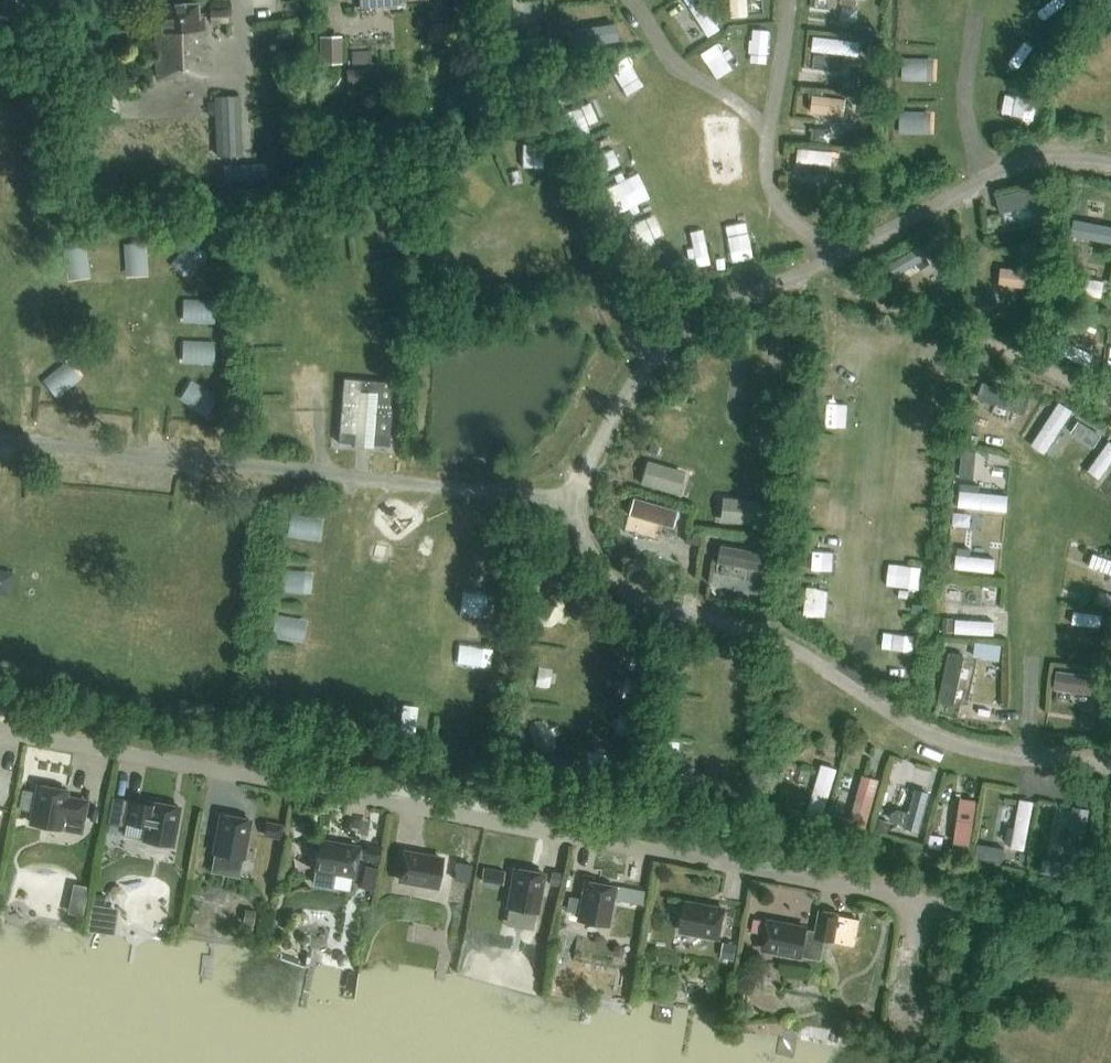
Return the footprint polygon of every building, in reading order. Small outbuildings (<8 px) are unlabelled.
[(158,77),(208,74),(206,30),(199,30),(197,4),(162,6),(163,33),(155,33),(158,77)] [(227,9),(210,9),(210,24),(228,24),(227,9)] [(873,27),(868,19),(857,27),(863,34),(873,27)] [(609,25),(574,30),(576,42),(611,37),(609,25)] [(317,34),(316,61),(339,62),(340,34),(317,34)] [(810,36),(810,51),(862,52),(862,37),(810,36)] [(350,49),(349,78),(371,79),(371,50),(350,49)] [(806,108),(840,116),(844,99),(811,90),(806,108)] [(446,97),(444,104),(449,111),(455,111),(461,109),(463,101),(460,95),(453,93),(446,97)] [(242,155),(240,95),(214,96),(214,103),(207,104),(207,118),(215,117),(216,156),(242,155)] [(795,160),(831,163),(832,150),(797,147),(795,160)] [(876,150),(862,148),(861,158),(875,160),(876,150)] [(267,163),(223,165),(224,193),(269,192),(267,163)] [(993,193),(997,211),(1051,198),(1046,180),(993,193)] [(1110,247),(1110,232),(1080,226),(1077,239),(1110,247)] [(932,235),(887,264),(895,276),(940,248),(932,235)] [(999,285),(1029,283),(1028,266),(998,268),(999,285)] [(1102,296),(1104,280),(1072,274),(1069,290),(1102,296)] [(1052,350),(1089,365),(1095,351),(1070,341),(1072,334),(1060,329),(1052,350)] [(395,383),(343,378),(338,442),(389,446),(395,383)] [(1022,409),(1027,395),(982,379),(977,393),(1022,409)] [(1046,448),(1069,416),(1055,406),(1032,438),(1046,448)] [(1110,468),(1110,440),(1108,438),(1086,469),(1102,480),(1110,468)] [(637,483),(677,492),(682,467),(643,458),(637,483)] [(956,507),(1007,508),(1007,488),(957,487),(956,507)] [(720,494),(717,519),(756,524),(760,500),(720,494)] [(629,496),(626,516),(669,523),(672,504),(629,496)] [(288,513),(287,535),(320,537),(321,514),(288,513)] [(713,560),(759,569),(763,550),(716,541),(713,560)] [(1092,551),(1088,564),(1110,571),(1110,557),(1092,551)] [(993,569),(994,556),(953,554),(953,567),(993,569)] [(311,592),(312,568),(279,567),(278,591),(311,592)] [(12,571),(0,568),(0,593),(7,594),(12,571)] [(1073,608),(1071,621),(1101,627),(1104,614),(1073,608)] [(272,611),(269,635),(303,640),(306,616),(272,611)] [(953,630),(990,633),(992,621),(954,617),(953,630)] [(978,645),(966,643),(964,652),(976,654),(978,645)] [(968,706),(980,656),(948,649),(936,699),(968,706)] [(891,668),(910,675),(917,659),(898,652),(891,668)] [(1073,691),(1072,702),(1102,705),(1105,673),(1053,668),(1051,688),(1073,691)] [(819,762),(807,810),(825,815),(838,767),(819,762)] [(811,786),(815,773),(800,769),(796,782),(811,786)] [(849,822),(868,826),(879,777),(860,773),(849,822)] [(59,829),(61,815),(83,819),(86,801),(65,797),(66,790),(39,785),(31,824),(59,829)] [(171,845),(179,806),(127,797),(122,822),(147,826),(144,840),(171,845)] [(957,797),(954,830),(971,831),(974,799),(957,797)] [(1015,798),(1013,846),(1029,847),(1031,798),(1015,798)] [(803,810),(791,808),(789,820),(800,822),(803,810)] [(242,858),(249,819),(222,814),(215,853),(242,858)] [(842,821),(830,818),(828,826),(840,829),(842,821)] [(891,822),(879,818),(876,829),(888,832),(891,822)] [(284,824),(266,821),(263,836),(281,839),(284,824)] [(315,868),(317,869),(314,884),(331,887),(334,872),(354,875),(359,848),(320,841),(315,868)] [(381,847),(366,844),(363,860),(378,862),(381,847)] [(969,848),(958,846),(956,856),(967,858),(969,848)] [(437,886),(443,859),(403,852),(398,879),(437,886)] [(536,912),(543,873),(516,868),(509,907),(536,912)] [(558,888),(561,873),(550,870),(547,886),(558,888)] [(606,925),(614,886),(586,881),(579,920),(606,925)] [(616,884),(613,897),(645,903),(647,889),(616,884)] [(720,937),(725,910),(686,903),(681,930),(720,937)] [(107,915),(90,913),(88,926),(105,928),(107,915)] [(801,956),(807,928),(768,921),(763,948),(801,956)] [(737,943),(724,941),(721,957),(734,959),(737,943)] [(869,1025),(872,1015),(864,1008),(855,1010),(853,1020),(860,1027),(869,1025)]
